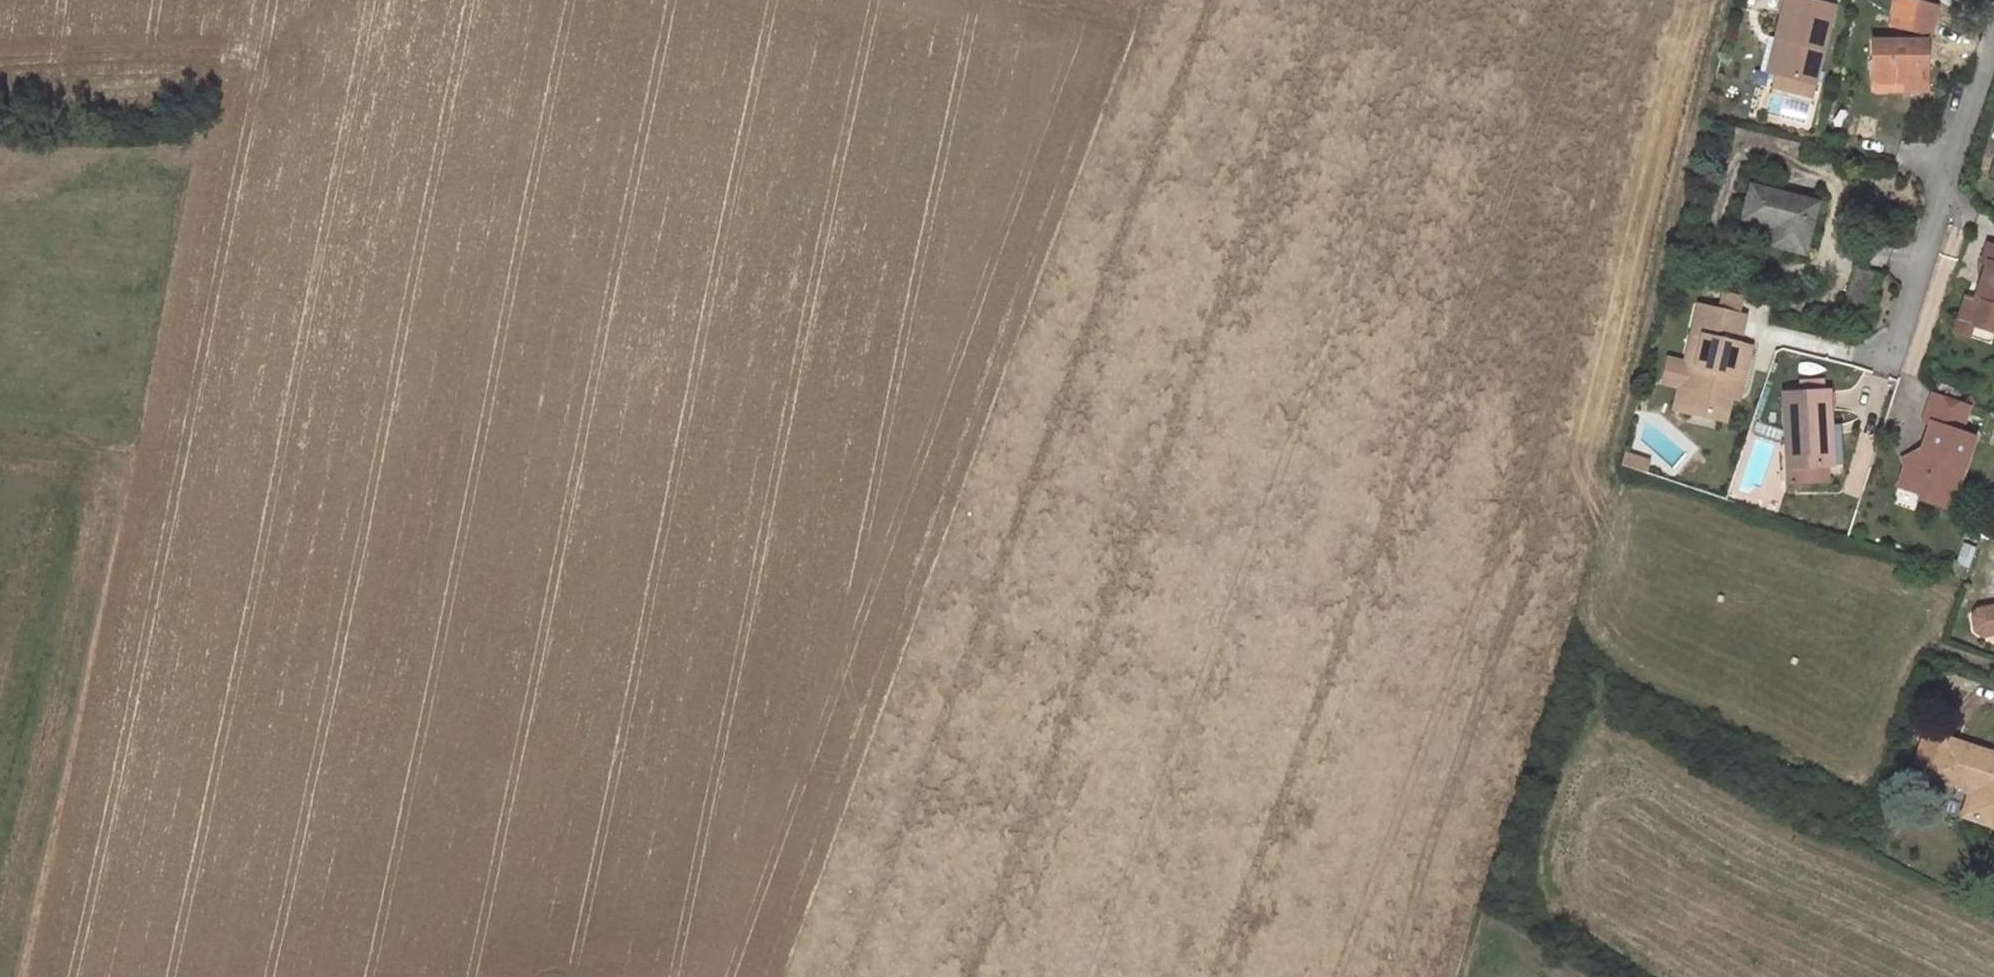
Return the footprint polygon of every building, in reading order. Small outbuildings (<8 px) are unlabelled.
[(1816,82),(1836,6),(1812,0),(1786,0),(1777,39),(1786,41),(1777,73),(1780,73),(1816,82)] [(1929,33),(1937,5),(1916,0),(1900,0),(1894,25),(1929,33)] [(1786,41),(1777,39),(1769,71),(1777,73),(1786,41)] [(1908,84),(1927,84),(1927,41),(1873,42),(1873,82),(1908,81),(1908,84)] [(1777,86),(1812,95),(1816,82),(1780,73),(1777,86)] [(1805,251),(1818,203),(1751,185),(1744,218),(1776,227),(1772,244),(1805,251)] [(1989,242),(1982,261),(1987,262),(1975,299),(1966,296),(1955,331),(1970,336),(1974,324),(1993,330),(1993,243),(1989,242)] [(1857,267),(1848,297),(1870,304),(1879,274),(1857,267)] [(1726,292),(1725,298),(1743,302),(1744,296),(1726,292)] [(1738,344),(1744,316),(1740,315),(1743,302),(1725,298),(1722,311),(1699,306),(1693,333),(1703,335),(1696,364),(1686,362),(1668,358),(1663,382),(1681,386),(1685,387),(1681,409),(1727,420),(1732,396),(1735,385),(1743,387),(1753,348),(1738,344)] [(1970,336),(1992,343),(1993,336),(1993,330),(1974,324),(1970,336)] [(1703,335),(1693,333),(1686,362),(1696,364),(1703,335)] [(1805,391),(1821,390),(1820,382),(1805,383),(1805,391)] [(1741,398),(1743,387),(1735,385),(1732,396),(1741,398)] [(1685,387),(1681,386),(1675,408),(1681,409),(1685,387)] [(1842,462),(1841,424),(1832,424),(1830,390),(1821,390),(1805,391),(1785,393),(1789,466),(1842,462)] [(1971,404),(1939,393),(1933,391),(1923,420),(1930,423),(1923,445),(1919,457),(1906,463),(1900,484),(1920,492),(1919,496),(1942,504),(1951,479),(1960,482),(1975,437),(1962,433),(1971,404)] [(1919,457),(1923,445),(1902,456),(1906,463),(1919,457)] [(1625,452),(1623,463),(1646,470),(1650,460),(1625,452)] [(1951,479),(1942,504),(1952,508),(1960,482),(1951,479)] [(1960,564),(1969,567),(1977,547),(1967,543),(1960,564)] [(1982,608),(1974,618),(1975,628),(1983,635),(1993,633),(1993,606),(1982,608)] [(1944,737),(1931,775),(1966,787),(1972,795),(1964,815),(1993,825),(1993,754),(1944,737)]
